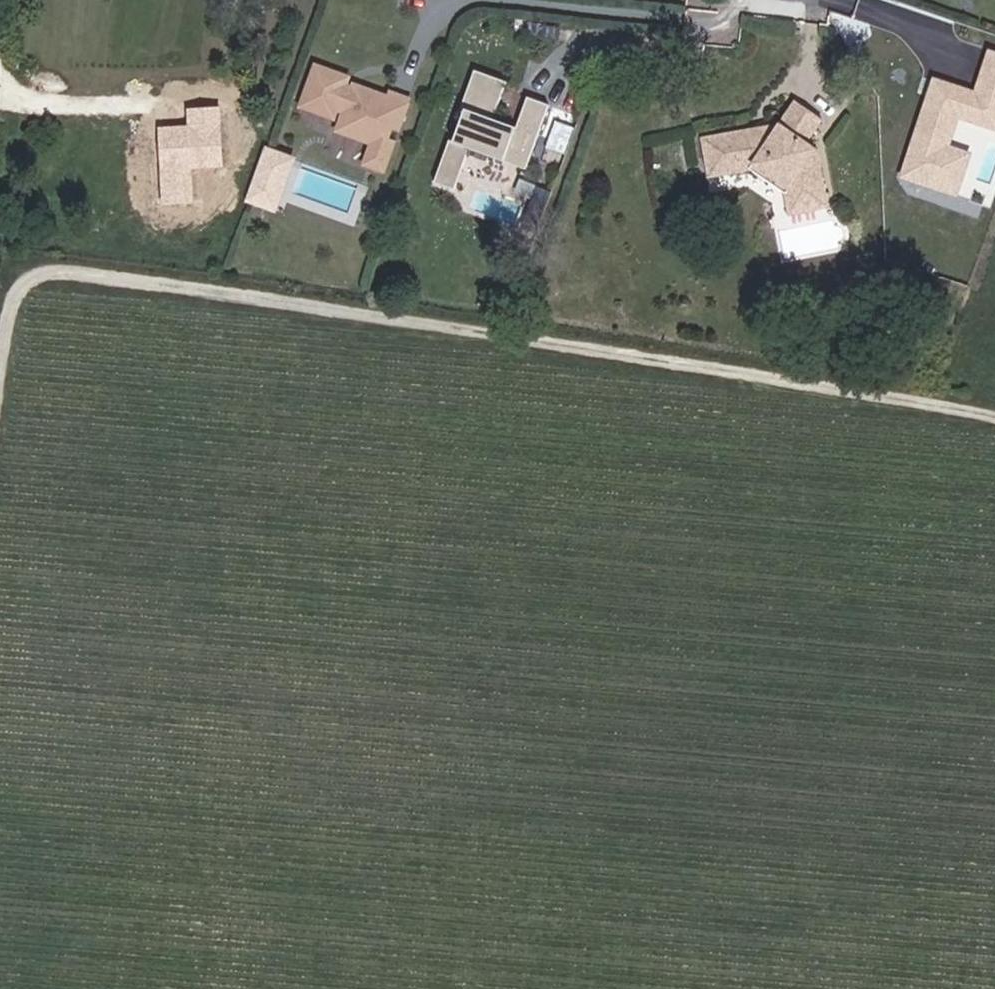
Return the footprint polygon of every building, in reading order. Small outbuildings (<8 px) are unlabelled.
[(964,91),(934,81),(903,175),(933,185),(956,192),(967,156),(945,149),(956,115),(994,127),(994,53),(987,51),(973,93),(964,91)] [(395,129),(406,99),(387,92),(385,97),(350,83),(349,87),(342,84),(345,76),(313,63),(297,104),(330,116),(333,108),(340,110),(333,129),(368,142),(360,163),(379,170),(390,141),(372,134),(376,122),(395,129)] [(523,170),(547,105),(525,98),(514,128),(490,119),(503,82),(472,70),(458,109),(462,110),(449,142),(446,140),(430,182),(450,190),(465,148),(523,170)] [(751,127),(698,134),(704,173),(743,166),(744,162),(748,154),(782,173),(777,181),(781,205),(803,203),(800,177),(824,175),(820,140),(823,134),(811,128),(821,108),(792,93),(778,122),(773,133),(751,134),(751,127)] [(187,110),(188,128),(159,129),(162,201),(191,200),(189,167),(220,165),(218,126),(218,109),(187,110)] [(751,134),(773,133),(778,122),(751,127),(751,134)] [(292,157),(265,148),(247,199),(273,209),(292,157)] [(777,181),(782,173),(748,154),(744,162),(777,181)] [(827,200),(824,175),(800,177),(803,203),(827,200)]
